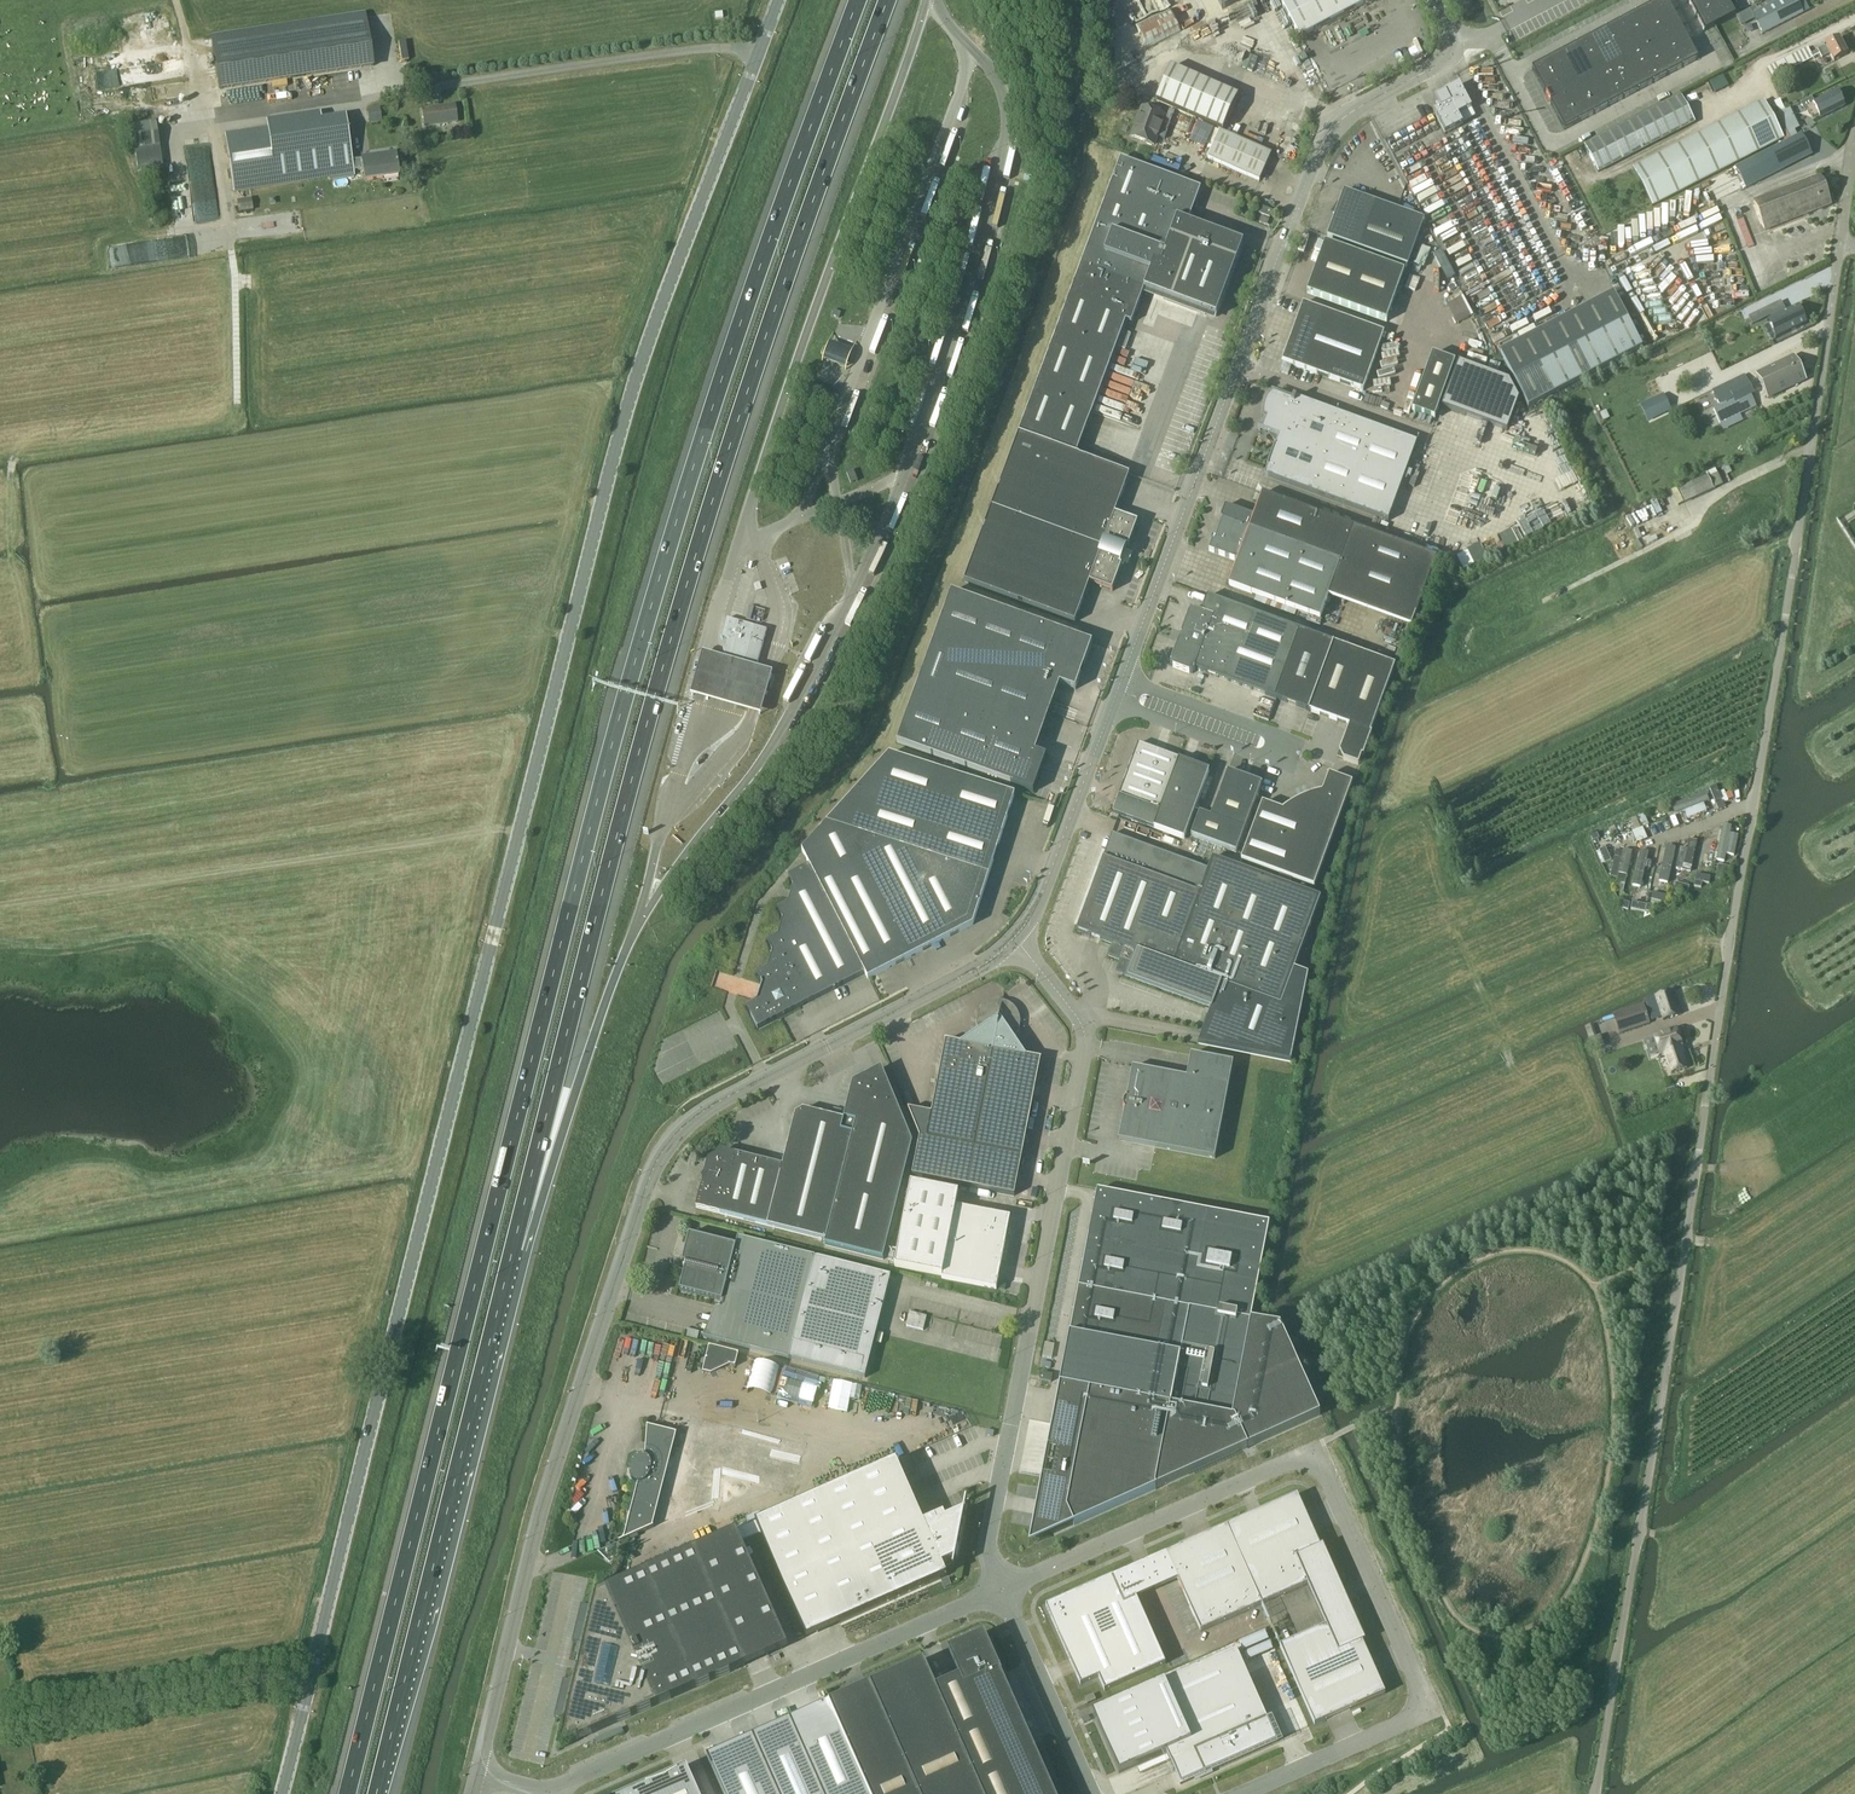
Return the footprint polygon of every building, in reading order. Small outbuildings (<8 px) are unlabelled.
[(1222,9),(1239,0),(1217,0),(1222,9)] [(1372,0),(1279,0),(1299,39),(1372,0)] [(1564,130),(1698,60),(1666,0),(1664,0),(1532,69),(1564,130)] [(1705,33),(1735,16),(1727,0),(1687,0),(1705,33)] [(1752,14),(1762,34),(1802,14),(1797,3),(1803,0),(1780,0),(1752,14)] [(1169,9),(1136,26),(1148,49),(1180,32),(1169,9)] [(366,16),(211,39),(218,89),(373,66),(366,16)] [(1807,49),(1767,69),(1773,80),(1812,59),(1819,55),(1821,59),(1829,55),(1833,62),(1847,55),(1839,38),(1824,46),(1825,47),(1817,51),(1818,51),(1810,55),(1807,49)] [(124,70),(126,84),(178,76),(175,62),(124,70)] [(1223,131),(1238,97),(1168,67),(1156,101),(1223,131)] [(1440,110),(1434,113),(1445,135),(1463,125),(1462,124),(1458,116),(1471,110),(1472,109),(1459,85),(1444,93),(1445,95),(1435,100),(1440,110)] [(1812,98),(1801,103),(1805,112),(1812,109),(1815,108),(1818,116),(1819,119),(1844,106),(1837,91),(1814,102),(1812,98)] [(1599,174),(1695,124),(1681,97),(1584,147),(1599,174)] [(1780,100),(1774,103),(1779,113),(1784,111),(1780,100)] [(1652,207),(1784,139),(1764,101),(1633,169),(1652,207)] [(453,105),(423,110),(425,126),(456,122),(453,105)] [(1792,107),(1778,115),(1788,134),(1802,127),(1792,107)] [(370,122),(382,120),(380,108),(368,110),(370,122)] [(1154,146),(1165,117),(1142,108),(1131,137),(1154,146)] [(1777,114),(1772,116),(1785,142),(1790,140),(1788,134),(1778,115),(1777,114)] [(345,116),(225,135),(234,191),(342,175),(342,178),(354,176),(353,171),(361,170),(363,181),(398,176),(395,155),(361,158),(361,159),(351,161),(345,116)] [(1189,143),(1198,123),(1193,120),(1184,140),(1189,143)] [(135,151),(138,171),(162,167),(159,147),(155,122),(131,126),(135,151)] [(1214,146),(1219,132),(1214,130),(1208,143),(1214,146)] [(1214,146),(1208,159),(1259,182),(1271,155),(1219,132),(1214,146)] [(1800,135),(1736,168),(1746,189),(1811,156),(1800,135)] [(192,180),(198,221),(218,218),(209,150),(189,153),(190,164),(194,163),(196,180),(192,180)] [(1030,404),(1019,433),(1076,455),(1076,454),(1095,404),(1125,322),(1131,324),(1144,291),(1216,317),(1243,244),(1188,224),(1193,209),(1195,210),(1197,205),(1195,204),(1201,189),(1183,183),(1183,182),(1120,159),(1030,404)] [(1783,186),(1726,214),(1759,295),(1786,284),(1761,222),(1827,195),(1817,172),(1783,186)] [(1425,222),(1423,221),(1345,191),(1327,238),(1407,268),(1425,222)] [(239,212),(254,210),(252,198),(237,201),(239,212)] [(1261,207),(1259,214),(1270,218),(1272,211),(1261,207)] [(1269,220),(1263,217),(1262,217),(1259,222),(1267,226),(1269,220)] [(1434,239),(1426,244),(1430,252),(1439,248),(1434,239)] [(1325,243),(1318,263),(1307,293),(1386,324),(1404,273),(1325,243)] [(1614,293),(1500,353),(1529,408),(1643,349),(1614,293)] [(1463,294),(1446,301),(1456,324),(1473,317),(1463,294)] [(1363,392),(1384,334),(1303,304),(1295,327),(1283,362),(1291,365),(1317,375),(1363,392)] [(1798,306),(1767,321),(1767,322),(1771,320),(1779,336),(1775,338),(1776,339),(1807,324),(1807,323),(1806,323),(1798,307),(1799,307),(1798,306)] [(1767,309),(1748,318),(1752,325),(1770,316),(1767,309)] [(842,348),(829,343),(823,362),(836,366),(844,369),(851,351),(842,348)] [(1433,355),(1413,412),(1435,419),(1455,363),(1433,355)] [(1794,357),(1756,375),(1768,398),(1805,380),(1794,357)] [(1459,363),(1442,408),(1507,433),(1519,399),(1509,382),(1459,363)] [(1744,376),(1712,391),(1720,407),(1713,410),(1720,423),(1756,406),(1751,396),(1753,395),(1752,393),(1746,380),(1744,376)] [(1265,424),(1262,431),(1269,434),(1271,436),(1272,438),(1274,439),(1275,441),(1277,443),(1265,477),(1388,522),(1417,443),(1310,404),(1294,398),(1292,401),(1272,394),(1271,396),(1270,397),(1269,399),(1267,400),(1266,402),(1266,404),(1265,406),(1264,409),(1264,412),(1264,415),(1264,418),(1267,419),(1265,424)] [(1670,411),(1663,396),(1641,406),(1648,421),(1670,411)] [(1019,433),(963,583),(1076,624),(1090,584),(1113,592),(1122,567),(1120,566),(1122,563),(1121,563),(1125,551),(1126,551),(1127,548),(1129,549),(1138,523),(1115,515),(1130,475),(1081,458),(1082,456),(1076,454),(1076,455),(1019,433)] [(854,470),(846,473),(851,484),(858,481),(854,470)] [(1685,504),(1713,490),(1707,476),(1678,489),(1685,504)] [(1676,489),(1671,491),(1678,506),(1683,503),(1676,489)] [(1328,597),(1411,627),(1437,558),(1262,494),(1254,517),(1225,507),(1221,519),(1223,520),(1215,542),(1213,542),(1209,551),(1237,562),(1229,586),(1320,619),(1328,597)] [(1655,500),(1650,502),(1657,516),(1662,513),(1655,500)] [(1476,567),(1489,561),(1480,545),(1468,551),(1476,567)] [(1123,564),(1129,566),(1133,552),(1128,550),(1123,564)] [(960,709),(1040,738),(1060,684),(1075,690),(1092,643),(951,592),(905,718),(951,734),(960,709)] [(1195,669),(1273,698),(1298,630),(1208,597),(1203,614),(1190,609),(1169,666),(1193,675),(1195,669)] [(727,619),(721,639),(726,640),(723,651),(727,663),(745,668),(755,671),(767,631),(727,619)] [(1308,711),(1332,643),(1299,631),(1298,630),(1273,698),(1274,699),(1308,711)] [(1393,666),(1332,643),(1308,711),(1349,726),(1339,752),(1343,760),(1358,766),(1362,756),(1363,757),(1371,733),(1370,733),(1393,666)] [(773,678),(701,657),(689,699),(761,720),(773,678)] [(1035,752),(1040,738),(960,709),(951,734),(942,760),(1033,793),(1046,756),(1035,752)] [(942,760),(951,734),(905,718),(896,743),(942,760)] [(1138,745),(1113,813),(1153,828),(1184,840),(1209,771),(1179,760),(1138,745)] [(756,1002),(747,1007),(757,1028),(865,974),(867,979),(973,925),(1014,795),(889,755),(802,851),(809,866),(788,877),(793,888),(788,904),(777,910),(783,920),(778,937),(767,942),(772,953),(767,969),(757,975),(762,985),(756,1002)] [(1199,813),(1191,836),(1236,853),(1262,784),(1228,771),(1211,817),(1199,813)] [(1319,793),(1320,795),(1315,796),(1309,798),(1305,800),(1300,802),(1295,805),(1291,807),(1286,810),(1285,809),(1283,811),(1262,803),(1241,861),(1279,875),(1279,876),(1291,880),(1291,879),(1314,888),(1352,783),(1329,775),(1322,793),(1319,793)] [(1716,787),(1709,789),(1714,803),(1721,800),(1716,787)] [(1687,821),(1701,816),(1693,797),(1680,803),(1687,821)] [(1644,815),(1638,817),(1642,827),(1648,825),(1644,815)] [(1636,817),(1630,820),(1634,830),(1640,828),(1636,817)] [(1735,858),(1739,838),(1730,837),(1731,828),(1723,827),(1717,862),(1725,863),(1726,857),(1735,858)] [(1632,833),(1637,843),(1648,838),(1643,828),(1632,833)] [(1291,880),(1279,876),(1277,882),(1213,858),(1208,870),(1112,835),(1077,931),(1112,944),(1108,956),(1120,961),(1118,966),(1122,975),(1206,1006),(1212,1008),(1199,1044),(1291,1062),(1308,975),(1294,969),(1321,898),(1289,886),(1291,880)] [(1699,865),(1711,867),(1715,842),(1703,841),(1699,865)] [(1654,878),(1669,881),(1675,850),(1661,847),(1654,878)] [(1598,851),(1604,864),(1611,861),(1605,848),(1598,851)] [(1675,872),(1690,876),(1695,854),(1680,850),(1675,872)] [(1624,896),(1633,855),(1618,851),(1612,880),(1618,881),(1615,894),(1624,896)] [(1641,872),(1651,874),(1655,854),(1645,852),(1641,872)] [(1717,866),(1715,878),(1722,879),(1723,874),(1730,875),(1732,868),(1717,866)] [(1701,888),(1701,883),(1708,884),(1710,877),(1696,874),(1694,887),(1701,888)] [(1687,894),(1689,887),(1675,883),(1672,895),(1679,897),(1680,892),(1687,894)] [(1665,904),(1667,896),(1653,893),(1651,900),(1661,903),(1665,904)] [(1644,913),(1646,905),(1632,902),(1629,915),(1636,916),(1637,911),(1644,913)] [(1656,997),(1656,1000),(1662,1018),(1663,1021),(1679,1016),(1672,992),(1656,997)] [(966,1187),(1003,1001),(1001,1001),(997,1001),(995,1001),(991,1002),(990,1003),(986,1005),(985,1006),(982,1008),(981,1010),(979,1013),(977,1019),(977,1024),(977,1026),(978,1030),(979,1031),(960,1044),(946,1041),(931,1114),(908,1110),(920,1138),(912,1176),(966,1187)] [(1014,1196),(1021,1160),(1041,1060),(1036,1059),(1036,1056),(1031,1055),(1030,1058),(1026,1057),(1014,1038),(1015,1037),(1017,1034),(1018,1032),(1020,1029),(1020,1022),(1020,1017),(1018,1012),(1017,1011),(1014,1007),(1013,1006),(1010,1004),(1008,1003),(1005,1002),(1003,1001),(966,1187),(1014,1196)] [(1619,1033),(1649,1023),(1643,1006),(1613,1016),(1619,1033)] [(1674,1030),(1652,1038),(1658,1056),(1663,1054),(1670,1075),(1686,1069),(1679,1049),(1681,1048),(1674,1030)] [(1132,1068),(1118,1141),(1215,1159),(1233,1063),(1191,1055),(1186,1078),(1132,1068)] [(853,1083),(844,1119),(803,1109),(796,1114),(783,1165),(723,1151),(708,1160),(696,1208),(826,1240),(825,1245),(883,1260),(913,1143),(882,1068),(853,1083)] [(1667,1095),(1675,1092),(1673,1085),(1665,1088),(1667,1095)] [(1010,1218),(955,1207),(958,1193),(910,1184),(891,1265),(942,1276),(941,1279),(996,1290),(1010,1218)] [(1062,1376),(1060,1387),(1029,1546),(1074,1526),(1078,1524),(1084,1522),(1089,1519),(1094,1517),(1099,1515),(1104,1513),(1109,1510),(1114,1508),(1119,1506),(1125,1503),(1130,1501),(1135,1499),(1140,1497),(1145,1494),(1150,1492),(1155,1490),(1156,1489),(1156,1490),(1157,1490),(1157,1489),(1159,1488),(1165,1485),(1170,1483),(1176,1480),(1182,1478),(1187,1475),(1193,1473),(1199,1470),(1204,1468),(1210,1465),(1216,1463),(1221,1460),(1227,1458),(1233,1455),(1238,1452),(1244,1450),(1248,1448),(1248,1449),(1249,1449),(1249,1448),(1248,1448),(1252,1446),(1257,1444),(1261,1442),(1266,1440),(1271,1438),(1275,1436),(1280,1434),(1284,1432),(1289,1430),(1293,1428),(1298,1426),(1302,1424),(1307,1422),(1311,1420),(1316,1418),(1320,1416),(1319,1411),(1317,1405),(1315,1400),(1312,1395),(1310,1389),(1307,1384),(1305,1378),(1302,1373),(1300,1367),(1297,1362),(1295,1356),(1293,1351),(1290,1345),(1288,1340),(1285,1334),(1283,1329),(1281,1327),(1279,1326),(1277,1326),(1275,1326),(1273,1325),(1272,1325),(1270,1324),(1268,1324),(1266,1324),(1264,1323),(1262,1323),(1261,1322),(1259,1322),(1257,1322),(1255,1321),(1253,1321),(1253,1318),(1254,1312),(1255,1305),(1256,1300),(1257,1293),(1258,1287),(1259,1281),(1260,1275),(1261,1269),(1262,1263),(1263,1257),(1264,1251),(1265,1245),(1266,1239),(1267,1233),(1269,1227),(1265,1223),(1254,1221),(1244,1219),(1233,1217),(1222,1215),(1212,1213),(1201,1211),(1190,1209),(1180,1206),(1169,1204),(1158,1202),(1148,1200),(1137,1198),(1126,1196),(1116,1194),(1105,1192),(1097,1194),(1094,1206),(1092,1218),(1090,1230),(1087,1242),(1085,1255),(1083,1267),(1080,1279),(1078,1291),(1076,1303),(1073,1315),(1071,1327),(1069,1340),(1066,1352),(1064,1364),(1062,1376)] [(712,1339),(794,1360),(820,1258),(738,1237),(736,1246),(689,1234),(683,1259),(687,1260),(687,1262),(684,1262),(683,1268),(685,1269),(680,1290),(722,1301),(712,1339)] [(820,1258),(794,1360),(865,1378),(891,1276),(820,1258)] [(910,1312),(907,1326),(924,1330),(927,1316),(910,1312)] [(697,1342),(699,1332),(686,1329),(684,1338),(697,1342)] [(1045,1343),(1042,1357),(1051,1359),(1054,1345),(1045,1343)] [(707,1360),(704,1371),(711,1373),(728,1365),(735,1367),(738,1354),(709,1346),(705,1359),(707,1360)] [(1052,1375),(1041,1373),(1039,1380),(1051,1383),(1052,1375)] [(693,1418),(672,1497),(716,1508),(724,1476),(791,1493),(803,1446),(693,1418)] [(652,1527),(676,1433),(647,1425),(644,1456),(640,1455),(637,1456),(634,1458),(632,1461),(631,1464),(630,1467),(629,1470),(629,1473),(630,1477),(631,1480),(634,1482),(637,1483),(637,1484),(623,1540),(653,1527),(653,1526),(652,1527)] [(924,1524),(896,1461),(755,1523),(761,1537),(806,1639),(947,1576),(943,1565),(954,1560),(954,1561),(955,1561),(965,1511),(964,1511),(964,1512),(946,1520),(944,1515),(924,1524)] [(1297,1495),(1166,1554),(1166,1555),(1178,1580),(1201,1633),(1309,1585),(1327,1626),(1280,1647),(1315,1725),(1386,1694),(1363,1643),(1366,1642),(1323,1545),(1320,1547),(1297,1495)] [(743,1529),(736,1532),(742,1545),(749,1542),(761,1537),(755,1523),(743,1529)] [(565,1682),(556,1719),(568,1722),(563,1744),(580,1737),(580,1738),(787,1646),(742,1545),(736,1532),(736,1530),(600,1590),(596,1608),(583,1605),(574,1643),(586,1646),(577,1685),(565,1682)] [(1178,1580),(1166,1555),(1166,1554),(1143,1563),(1117,1575),(1046,1606),(1081,1685),(1099,1678),(1105,1691),(1166,1664),(1137,1599),(1155,1591),(1178,1580)] [(1002,1675),(1002,1674),(984,1634),(948,1650),(960,1677),(936,1688),(924,1661),(829,1703),(869,1793),(1055,1793),(1002,1675)] [(1236,1650),(1093,1714),(1119,1773),(1167,1752),(1181,1784),(1180,1784),(1180,1785),(1206,1774),(1206,1772),(1212,1770),(1212,1771),(1257,1751),(1278,1742),(1278,1740),(1277,1741),(1236,1650)] [(1093,1695),(1085,1699),(1086,1700),(1087,1703),(1088,1704),(1096,1700),(1093,1695)] [(700,1759),(715,1793),(869,1793),(828,1703),(700,1759)] [(1274,1719),(1270,1720),(1278,1739),(1281,1737),(1274,1719)] [(662,1777),(625,1793),(699,1793),(695,1785),(687,1767),(663,1778),(662,1777)]
